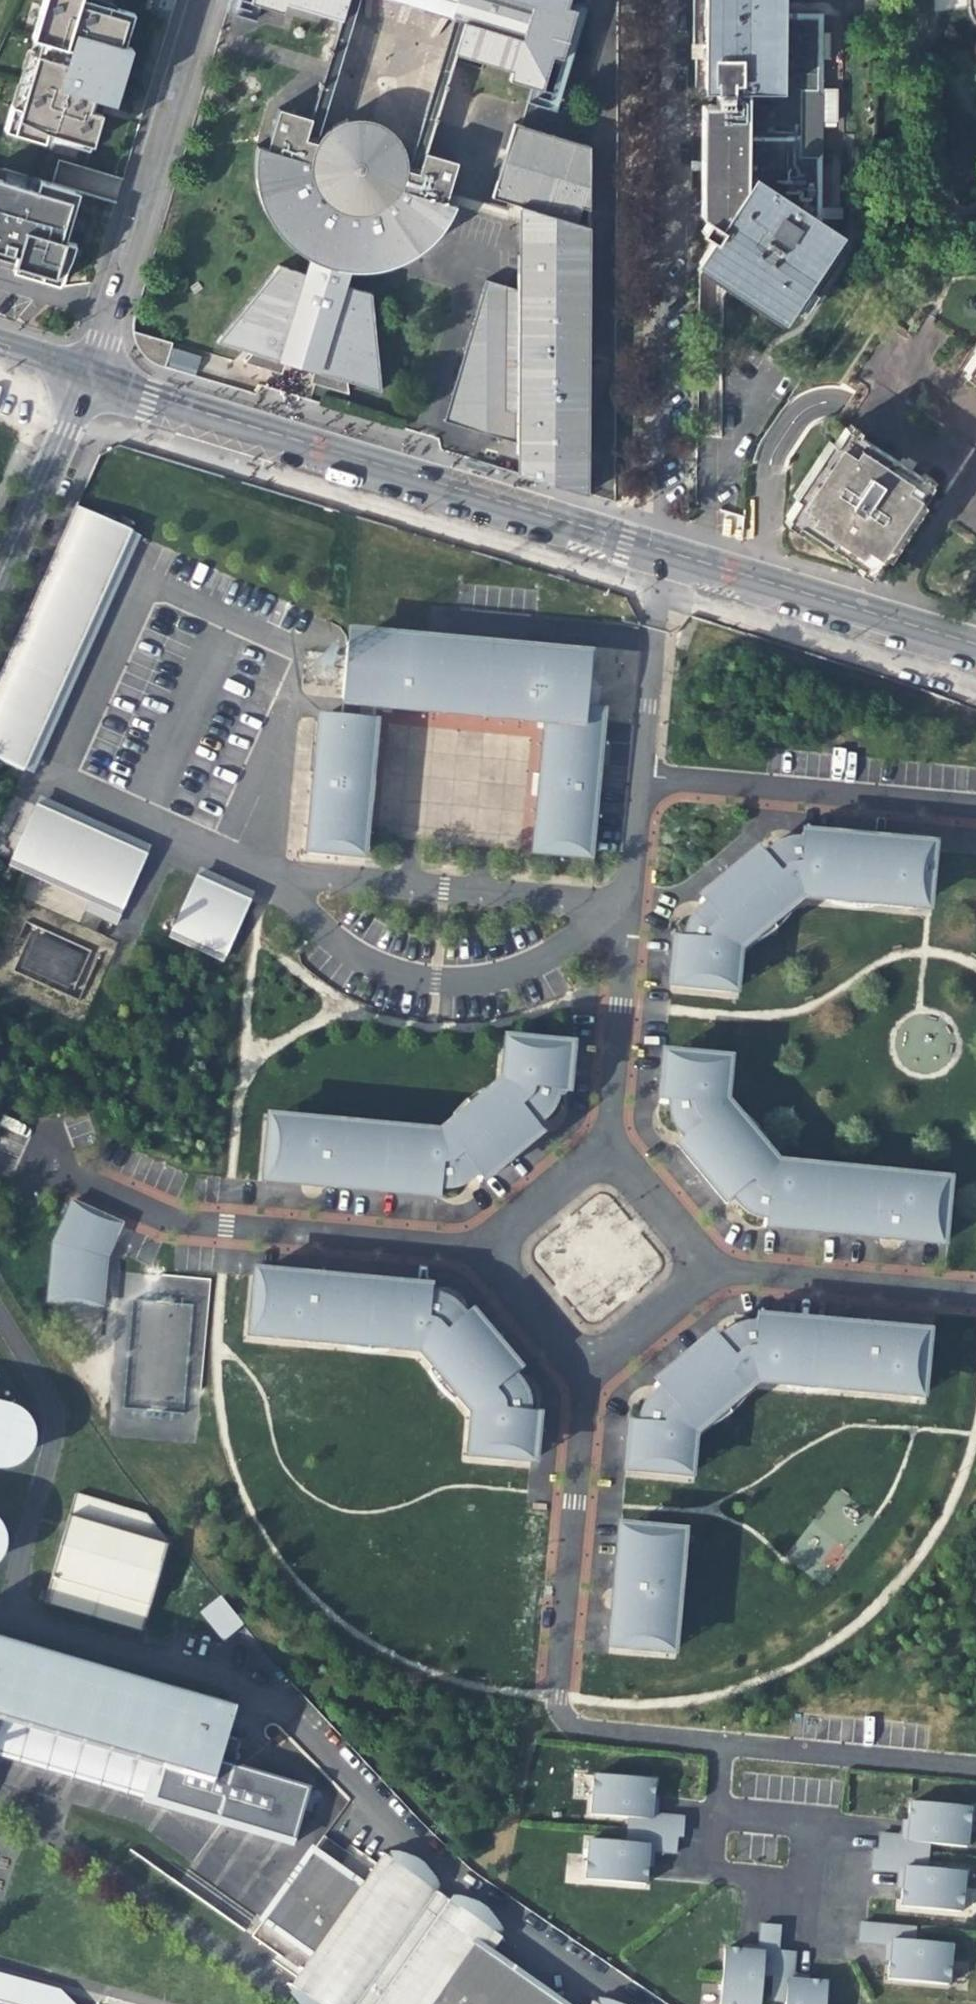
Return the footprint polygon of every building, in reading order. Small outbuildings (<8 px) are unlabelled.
[(91,152),(106,101),(109,101),(125,46),(134,14),(118,9),(86,0),(44,0),(33,38),(41,40),(37,54),(21,107),(12,105),(5,130),(44,141),(45,138),(91,152)] [(99,0),(86,0),(118,9),(99,0)] [(268,4),(288,11),(293,0),(348,16),(354,0),(255,0),(268,4)] [(529,35),(470,18),(461,50),(486,58),(513,67),(510,80),(535,86),(549,89),(559,54),(567,57),(584,4),(576,2),(576,0),(538,0),(529,35)] [(701,81),(728,81),(727,87),(712,87),(712,98),(705,98),(704,109),(727,121),(727,130),(731,130),(729,190),(735,196),(729,209),(722,205),(714,220),(706,214),(698,225),(711,233),(697,253),(708,261),(781,309),(809,269),(837,227),(815,213),(818,12),(777,11),(777,0),(702,0),(701,81)] [(125,46),(109,101),(116,103),(120,92),(132,48),(125,46)] [(12,105),(21,107),(37,54),(28,51),(12,105)] [(704,109),(705,98),(698,98),(698,209),(706,214),(714,220),(722,205),(729,209),(735,196),(729,190),(731,130),(727,130),(727,121),(704,109)] [(316,158),(323,137),(312,134),(318,114),(284,105),(272,146),(316,158)] [(340,121),(323,137),(316,158),(321,177),(331,197),(346,207),(366,210),(390,204),(406,187),(407,185),(413,174),(414,166),(408,137),(394,124),(377,115),(359,114),(340,121)] [(596,143),(523,122),(516,123),(495,195),(525,203),(597,223),(596,143)] [(321,177),(316,158),(272,146),(256,141),(255,146),(255,175),(261,204),(276,230),(292,245),(314,256),(358,269),(368,271),(379,270),(410,258),(427,246),(447,230),(457,214),(462,205),(463,203),(453,199),(407,185),(406,187),(390,204),(366,210),(346,207),(331,197),(321,177)] [(424,169),(414,166),(413,174),(407,185),(453,199),(455,193),(465,158),(431,148),(424,169)] [(0,168),(0,258),(15,263),(60,277),(65,278),(76,243),(64,240),(79,192),(0,168)] [(597,223),(525,203),(525,214),(524,244),(524,290),(523,440),(523,473),(597,495),(597,223)] [(358,269),(314,256),(310,270),(282,357),(327,369),(353,283),(358,269)] [(282,357),(310,270),(280,262),(215,340),(245,348),(282,357)] [(60,277),(15,263),(15,265),(45,278),(58,284),(60,277)] [(377,290),(353,283),(327,369),(350,377),(351,381),(386,391),(377,290)] [(968,355),(973,358),(962,376),(975,385),(975,343),(968,355)] [(196,374),(200,356),(171,349),(167,367),(196,374)] [(926,499),(937,482),(893,454),(852,428),(841,444),(837,441),(802,495),(806,498),(795,517),(880,571),(891,553),(896,556),(930,502),(926,499)] [(122,540),(115,537),(123,520),(73,498),(0,660),(0,754),(21,763),(72,652),(65,648),(72,632),(80,635),(122,540)] [(30,767),(139,528),(130,524),(123,520),(115,537),(122,540),(80,635),(72,632),(65,648),(72,652),(21,763),(30,767)] [(529,654),(346,637),(341,691),(391,695),(394,698),(398,700),(401,700),(404,699),(407,696),(406,702),(438,705),(439,700),(485,704),(484,710),(524,713),(524,707),(526,710),(530,713),(535,712),(539,710),(548,711),(537,831),(552,832),(550,847),(588,851),(593,789),(590,789),(593,786),(595,781),(593,777),(591,775),(595,775),(602,702),(579,700),(582,678),(588,678),(591,651),(530,645),(529,654)] [(314,770),(317,771),(314,775),(313,778),(313,780),(314,783),(316,786),(313,785),(307,846),(359,851),(372,715),(320,710),(314,770)] [(149,838),(37,788),(32,798),(145,848),(149,838)] [(120,904),(145,848),(32,798),(7,854),(91,891),(109,899),(120,904)] [(550,847),(552,832),(537,831),(535,845),(550,847)] [(737,946),(801,892),(873,900),(916,903),(917,887),(928,888),(932,848),(916,846),(916,851),(907,850),(908,842),(801,832),(801,840),(789,840),(782,843),(771,849),(776,855),(770,860),(766,854),(760,847),(700,896),(706,904),(710,909),(705,913),(700,908),(694,914),(690,921),(687,929),(686,936),(675,934),(670,981),(733,987),(737,946)] [(916,846),(917,842),(908,842),(907,850),(916,851),(916,846)] [(776,855),(771,849),(766,854),(770,860),(776,855)] [(252,886),(198,861),(193,870),(249,895),(252,886)] [(223,951),(249,895),(193,870),(168,926),(223,951)] [(102,913),(109,899),(91,891),(84,904),(102,913)] [(113,918),(120,904),(109,899),(102,913),(113,918)] [(705,913),(710,909),(706,904),(700,908),(705,913)] [(64,982),(79,948),(34,927),(18,961),(64,982)] [(479,1178),(539,1128),(528,1116),(534,1111),(538,1116),(543,1112),(546,1109),(550,1099),(553,1090),(563,1090),(568,1044),(506,1038),(502,1079),(485,1093),(454,1118),(437,1132),(406,1129),(365,1125),(268,1116),(262,1177),(299,1180),(299,1176),(300,1166),(308,1167),(307,1176),(322,1178),(322,1182),(437,1193),(438,1184),(445,1184),(453,1183),(458,1181),(467,1175),(463,1170),(468,1165),(473,1170),(479,1178)] [(941,1241),(947,1180),(848,1170),(807,1166),(775,1164),(761,1147),(736,1117),(722,1099),(726,1059),(664,1052),(659,1099),(670,1100),(670,1107),(672,1115),(674,1121),(679,1129),(685,1125),(689,1131),(684,1135),(677,1141),(726,1201),(734,1195),(739,1191),(743,1196),(738,1200),(746,1208),(759,1214),(765,1215),(764,1223),(880,1234),(880,1230),(895,1232),(896,1222),(904,1223),(903,1232),(903,1237),(941,1241)] [(454,1118),(485,1093),(480,1087),(463,1098),(458,1103),(450,1112),(454,1118)] [(767,1142),(756,1126),(750,1119),(742,1112),(736,1117),(761,1147),(767,1142)] [(406,1125),(397,1123),(386,1121),(376,1120),(365,1121),(365,1125),(406,1129),(406,1125)] [(689,1131),(685,1125),(679,1129),(684,1135),(689,1131)] [(473,1170),(468,1165),(463,1170),(467,1175),(473,1170)] [(307,1176),(308,1167),(300,1166),(299,1176),(307,1176)] [(743,1196),(739,1191),(734,1195),(738,1200),(743,1196)] [(99,1294),(104,1238),(95,1234),(104,1214),(105,1213),(68,1196),(48,1239),(44,1289),(99,1294)] [(102,1302),(107,1241),(117,1220),(104,1214),(95,1234),(104,1238),(99,1294),(44,1289),(43,1297),(102,1302)] [(903,1232),(904,1223),(896,1222),(895,1232),(903,1232)] [(454,1321),(449,1315),(455,1310),(448,1305),(438,1299),(427,1296),(428,1288),(313,1277),(312,1281),(297,1280),(296,1290),(288,1290),(289,1279),(290,1274),(253,1271),(247,1332),(345,1341),(385,1345),(417,1347),(431,1365),(456,1395),(471,1412),(467,1453),(529,1459),(533,1412),(526,1411),(521,1396),(518,1390),(513,1382),(508,1386),(503,1381),(509,1376),(516,1370),(466,1311),(459,1316),(454,1321)] [(203,1390),(207,1279),(165,1277),(164,1297),(134,1296),(132,1339),(114,1338),(111,1407),(185,1410),(186,1389),(203,1390)] [(296,1290),(297,1280),(289,1279),(288,1290),(296,1290)] [(459,1316),(455,1310),(449,1315),(454,1321),(459,1316)] [(738,1393),(754,1379),(787,1382),(827,1386),(920,1394),(926,1333),(893,1330),(893,1335),(892,1344),(884,1344),(885,1334),(870,1333),(870,1329),(755,1318),(754,1327),(743,1327),(739,1328),(732,1331),(725,1336),(729,1341),(724,1346),(719,1341),(713,1334),(654,1383),(659,1390),(664,1395),(658,1400),(654,1395),(647,1402),(642,1410),(639,1422),(628,1421),(624,1467),(686,1473),(690,1433),(708,1418),(738,1393)] [(892,1344),(893,1335),(885,1334),(884,1344),(892,1344)] [(724,1346),(729,1341),(725,1336),(719,1341),(724,1346)] [(456,1395),(431,1365),(425,1370),(436,1386),(444,1394),(451,1399),(456,1395)] [(513,1382),(509,1376),(503,1381),(508,1386),(513,1382)] [(826,1390),(827,1386),(787,1382),(786,1386),(796,1388),(806,1390),(818,1390),(826,1390)] [(664,1395),(659,1390),(654,1395),(658,1400),(664,1395)] [(734,1408),(743,1399),(738,1393),(708,1418),(712,1424),(722,1417),(729,1413),(734,1408)] [(5,1461),(10,1454),(13,1446),(13,1438),(12,1430),(9,1422),(4,1416),(0,1412),(0,1465),(5,1461)] [(41,1599),(139,1629),(164,1541),(144,1512),(73,1492),(41,1599)] [(668,1651),(679,1533),(619,1528),(614,1585),(618,1586),(617,1601),(626,1602),(626,1610),(616,1609),(611,1608),(608,1645),(668,1651)] [(238,1621),(218,1596),(201,1610),(221,1635),(238,1621)] [(626,1610),(626,1602),(617,1601),(616,1609),(626,1610)] [(147,1764),(159,1768),(154,1783),(149,1800),(291,1841),(306,1787),(231,1764),(237,1739),(222,1734),(228,1712),(0,1647),(0,1722),(147,1764)] [(149,1800),(154,1783),(159,1768),(147,1764),(0,1722),(0,1756),(149,1800)] [(645,1868),(646,1851),(653,1851),(673,1853),(675,1836),(680,1836),(681,1817),(656,1815),(649,1814),(651,1798),(652,1780),(592,1775),(588,1815),(626,1818),(624,1844),(586,1840),(582,1879),(643,1884),(645,1868)] [(656,1815),(657,1798),(651,1798),(649,1814),(656,1815)] [(966,1848),(970,1809),(910,1803),(908,1821),(907,1837),(900,1837),(879,1835),(878,1852),(873,1852),(871,1870),(896,1873),(903,1873),(902,1890),(900,1907),(961,1913),(964,1874),(926,1870),(929,1845),(966,1848)] [(907,1837),(908,1821),(901,1820),(900,1837),(907,1837)] [(652,1868),(653,1851),(646,1851),(645,1868),(652,1868)] [(309,1854),(260,1924),(261,1924),(304,1955),(307,1957),(295,1975),(285,1989),(307,2003),(523,2003),(477,1972),(500,1938),(380,1853),(356,1888),(309,1854)] [(902,1890),(903,1873),(896,1873),(895,1889),(902,1890)] [(948,1986),(951,1947),(914,1943),(915,1929),(860,1924),(858,1943),(883,1946),(890,1946),(889,1963),(887,1981),(948,1986)] [(760,1976),(772,1978),(770,2003),(784,2003),(823,2003),(825,1984),(808,1982),(791,1981),(793,1954),(776,1953),(778,1928),(759,1926),(757,1946),(757,1953),(740,1951),(723,1950),(718,2003),(758,2003),(760,1976)] [(757,1953),(757,1946),(741,1945),(740,1951),(757,1953)] [(889,1963),(890,1946),(883,1946),(882,1962),(889,1963)] [(808,1982),(808,1976),(792,1974),(791,1981),(808,1982)] [(15,2003),(67,2003),(53,1994),(0,1977),(0,2000),(15,2003)]
